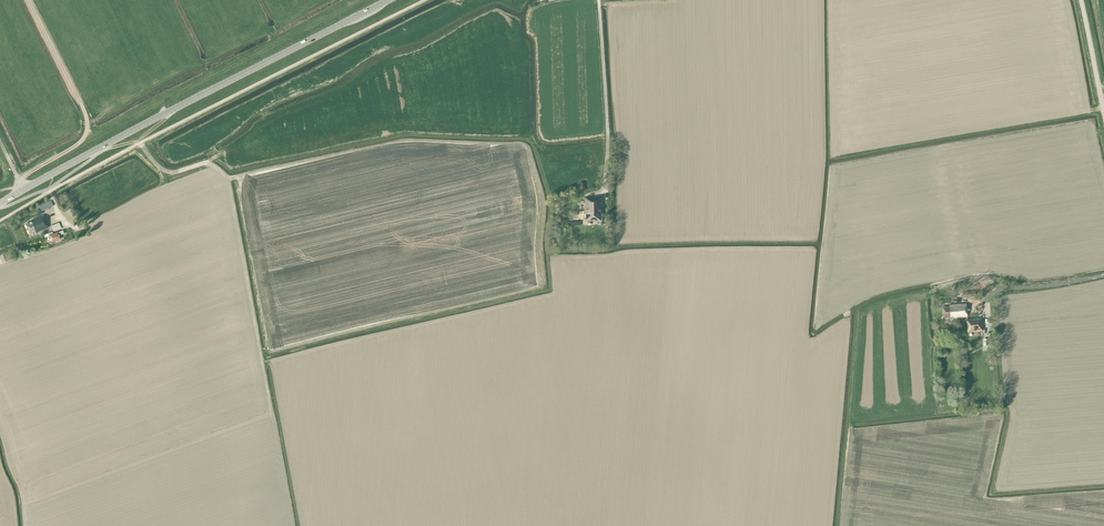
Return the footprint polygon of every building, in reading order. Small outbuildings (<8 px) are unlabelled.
[(602,214),(603,214),(603,198),(585,198),(585,214),(586,214),(586,221),(602,221),(602,214)] [(37,207),(39,212),(53,206),(50,201),(37,207)] [(36,233),(48,228),(43,215),(32,220),(32,221),(25,224),(29,234),(35,231),(36,233)] [(51,226),(53,232),(61,228),(59,223),(51,226)] [(45,237),(49,236),(51,242),(60,239),(58,236),(63,234),(62,231),(53,234),(52,232),(44,235),(45,237)] [(951,285),(952,291),(962,289),(961,283),(951,285)] [(953,318),(967,317),(968,317),(967,304),(950,305),(950,307),(943,307),(943,317),(950,317),(950,318),(953,317),(953,318)] [(968,319),(968,317),(967,317),(968,333),(982,332),(981,318),(968,319)]
